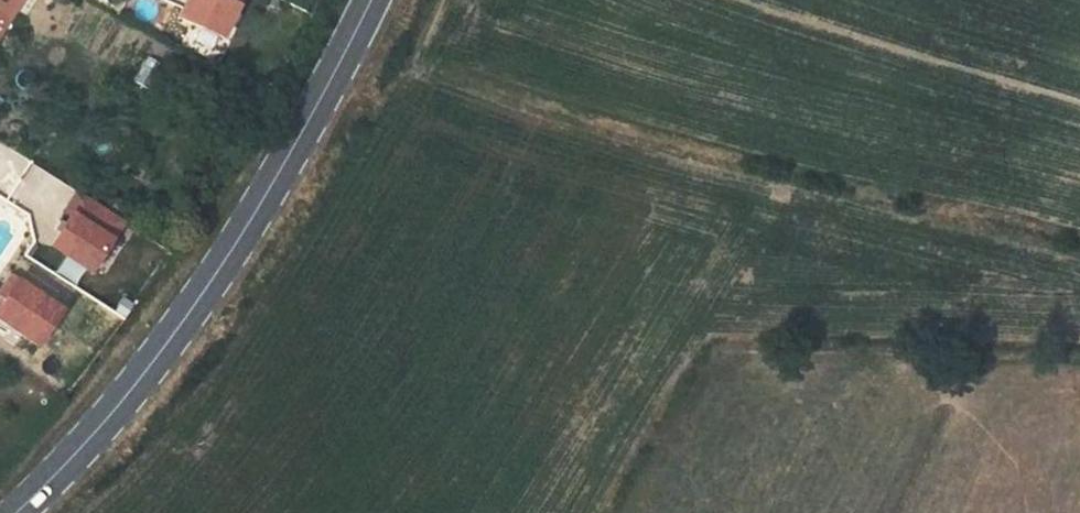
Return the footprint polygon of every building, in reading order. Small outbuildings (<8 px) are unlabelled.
[(174,17),(221,41),(241,0),(183,0),(174,17)] [(69,218),(51,246),(90,272),(122,223),(77,194),(66,214),(69,218)] [(0,305),(0,322),(36,347),(60,312),(12,277),(0,295),(4,300),(0,305)]
